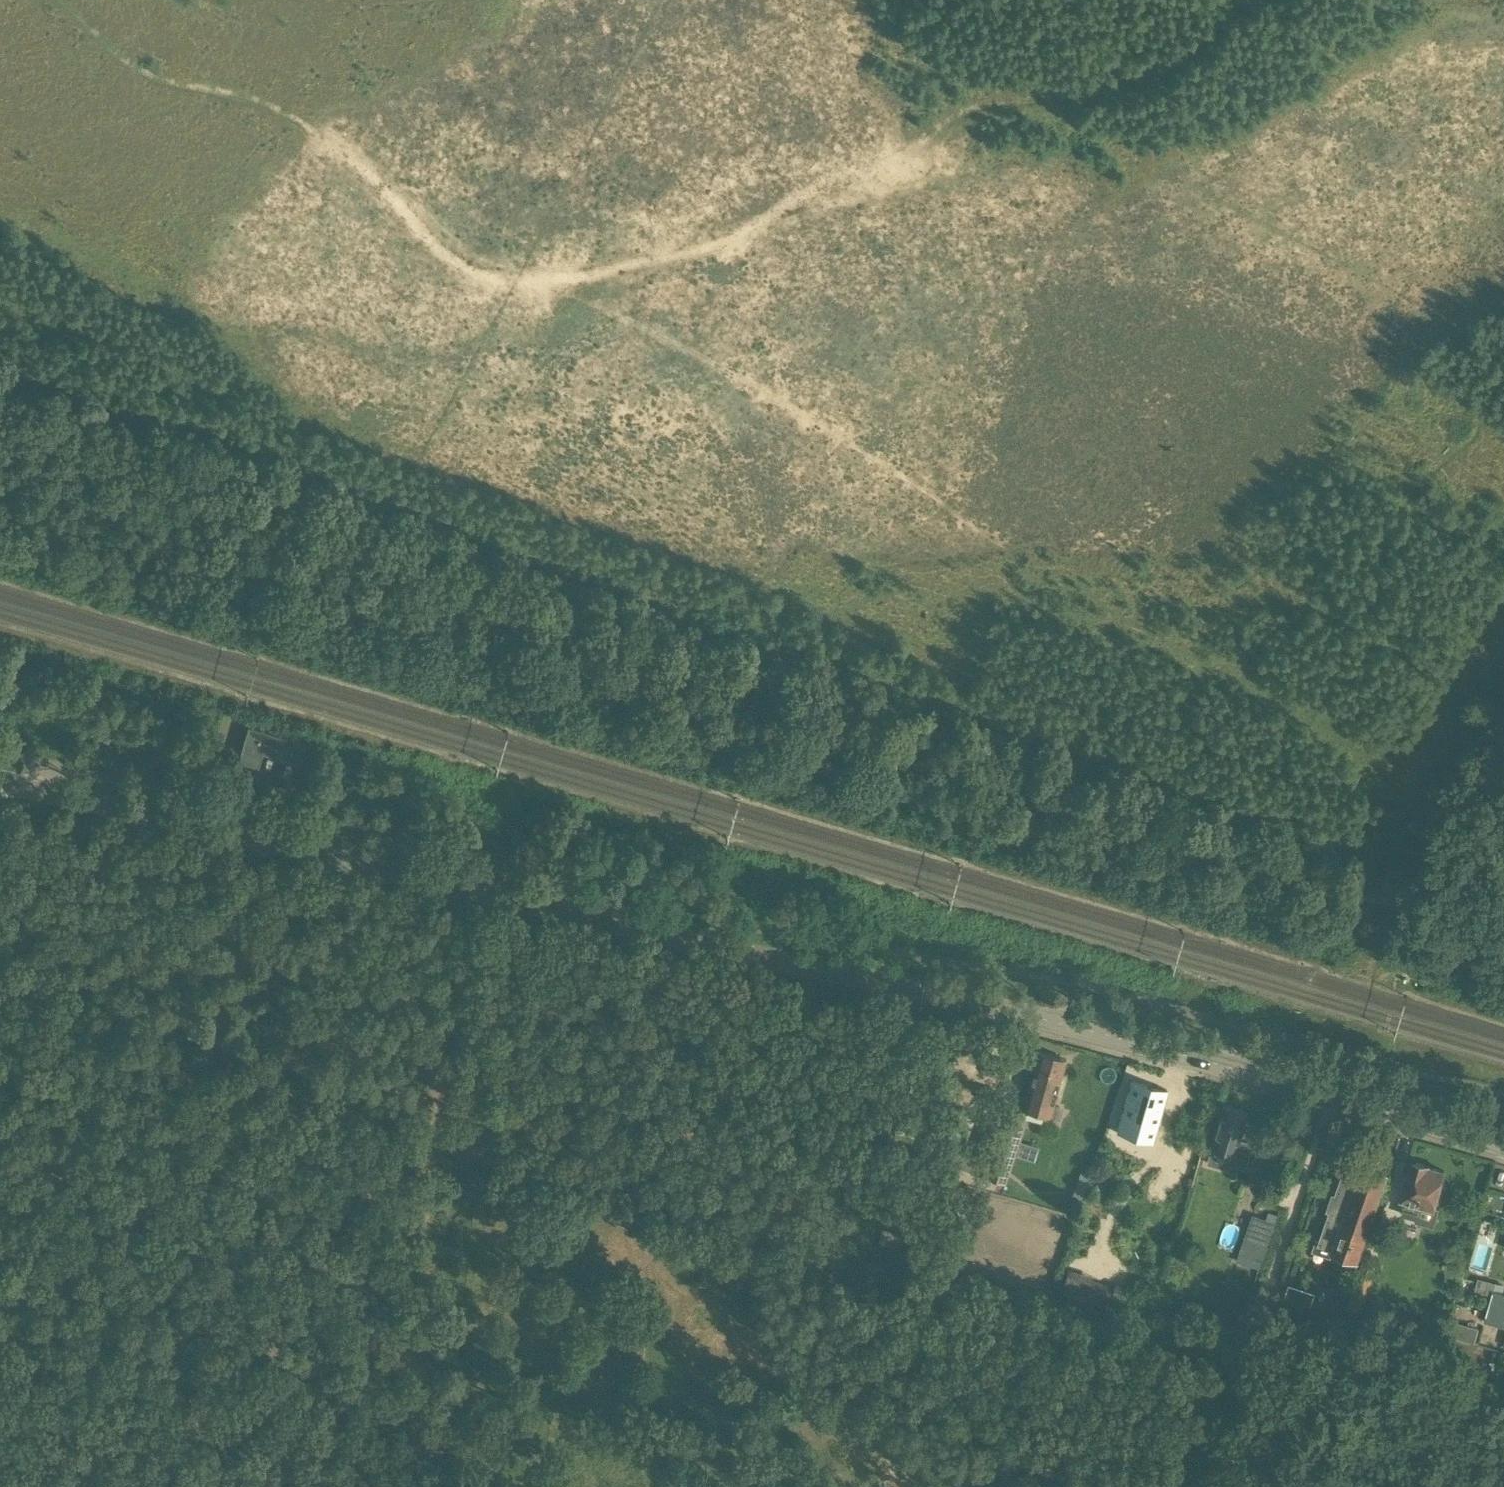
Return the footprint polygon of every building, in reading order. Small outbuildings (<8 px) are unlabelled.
[(238,760),(258,765),(263,752),(300,763),(306,743),(248,726),(238,760)] [(949,1032),(947,1040),(959,1043),(961,1035),(949,1032)] [(1050,1116),(1058,1117),(1060,1107),(1054,1105),(1066,1060),(1038,1052),(1025,1097),(1026,1097),(1023,1108),(1050,1116)] [(1134,1079),(1133,1079),(1119,1128),(1120,1129),(1120,1127),(1139,1132),(1137,1139),(1151,1143),(1150,1144),(1152,1144),(1168,1089),(1166,1089),(1166,1091),(1152,1087),(1151,1091),(1146,1090),(1148,1084),(1134,1080),(1134,1079)] [(1230,1155),(1228,1163),(1243,1167),(1250,1143),(1239,1140),(1247,1112),(1223,1105),(1210,1149),(1230,1155)] [(1005,1183),(1022,1131),(989,1119),(977,1157),(972,1172),(986,1177),(1005,1183)] [(1429,1165),(1412,1161),(1409,1173),(1407,1172),(1403,1187),(1405,1187),(1402,1199),(1405,1200),(1403,1208),(1419,1213),(1422,1205),(1435,1209),(1445,1171),(1429,1166),(1429,1165)] [(1359,1172),(1346,1168),(1320,1244),(1333,1248),(1332,1251),(1358,1260),(1388,1174),(1362,1165),(1359,1172)] [(1084,1189),(1074,1186),(1070,1198),(1080,1201),(1084,1189)] [(1239,1255),(1262,1263),(1276,1224),(1252,1216),(1239,1255)] [(1349,1307),(1361,1311),(1378,1259),(1366,1255),(1349,1307)] [(1058,1292),(1118,1310),(1124,1289),(1064,1271),(1058,1292)] [(1479,1278),(1476,1290),(1502,1296),(1503,1288),(1503,1284),(1479,1278)] [(1485,1322),(1503,1327),(1503,1297),(1493,1295),(1485,1322)] [(1448,1319),(1443,1335),(1465,1341),(1474,1344),(1478,1328),(1448,1319)]
